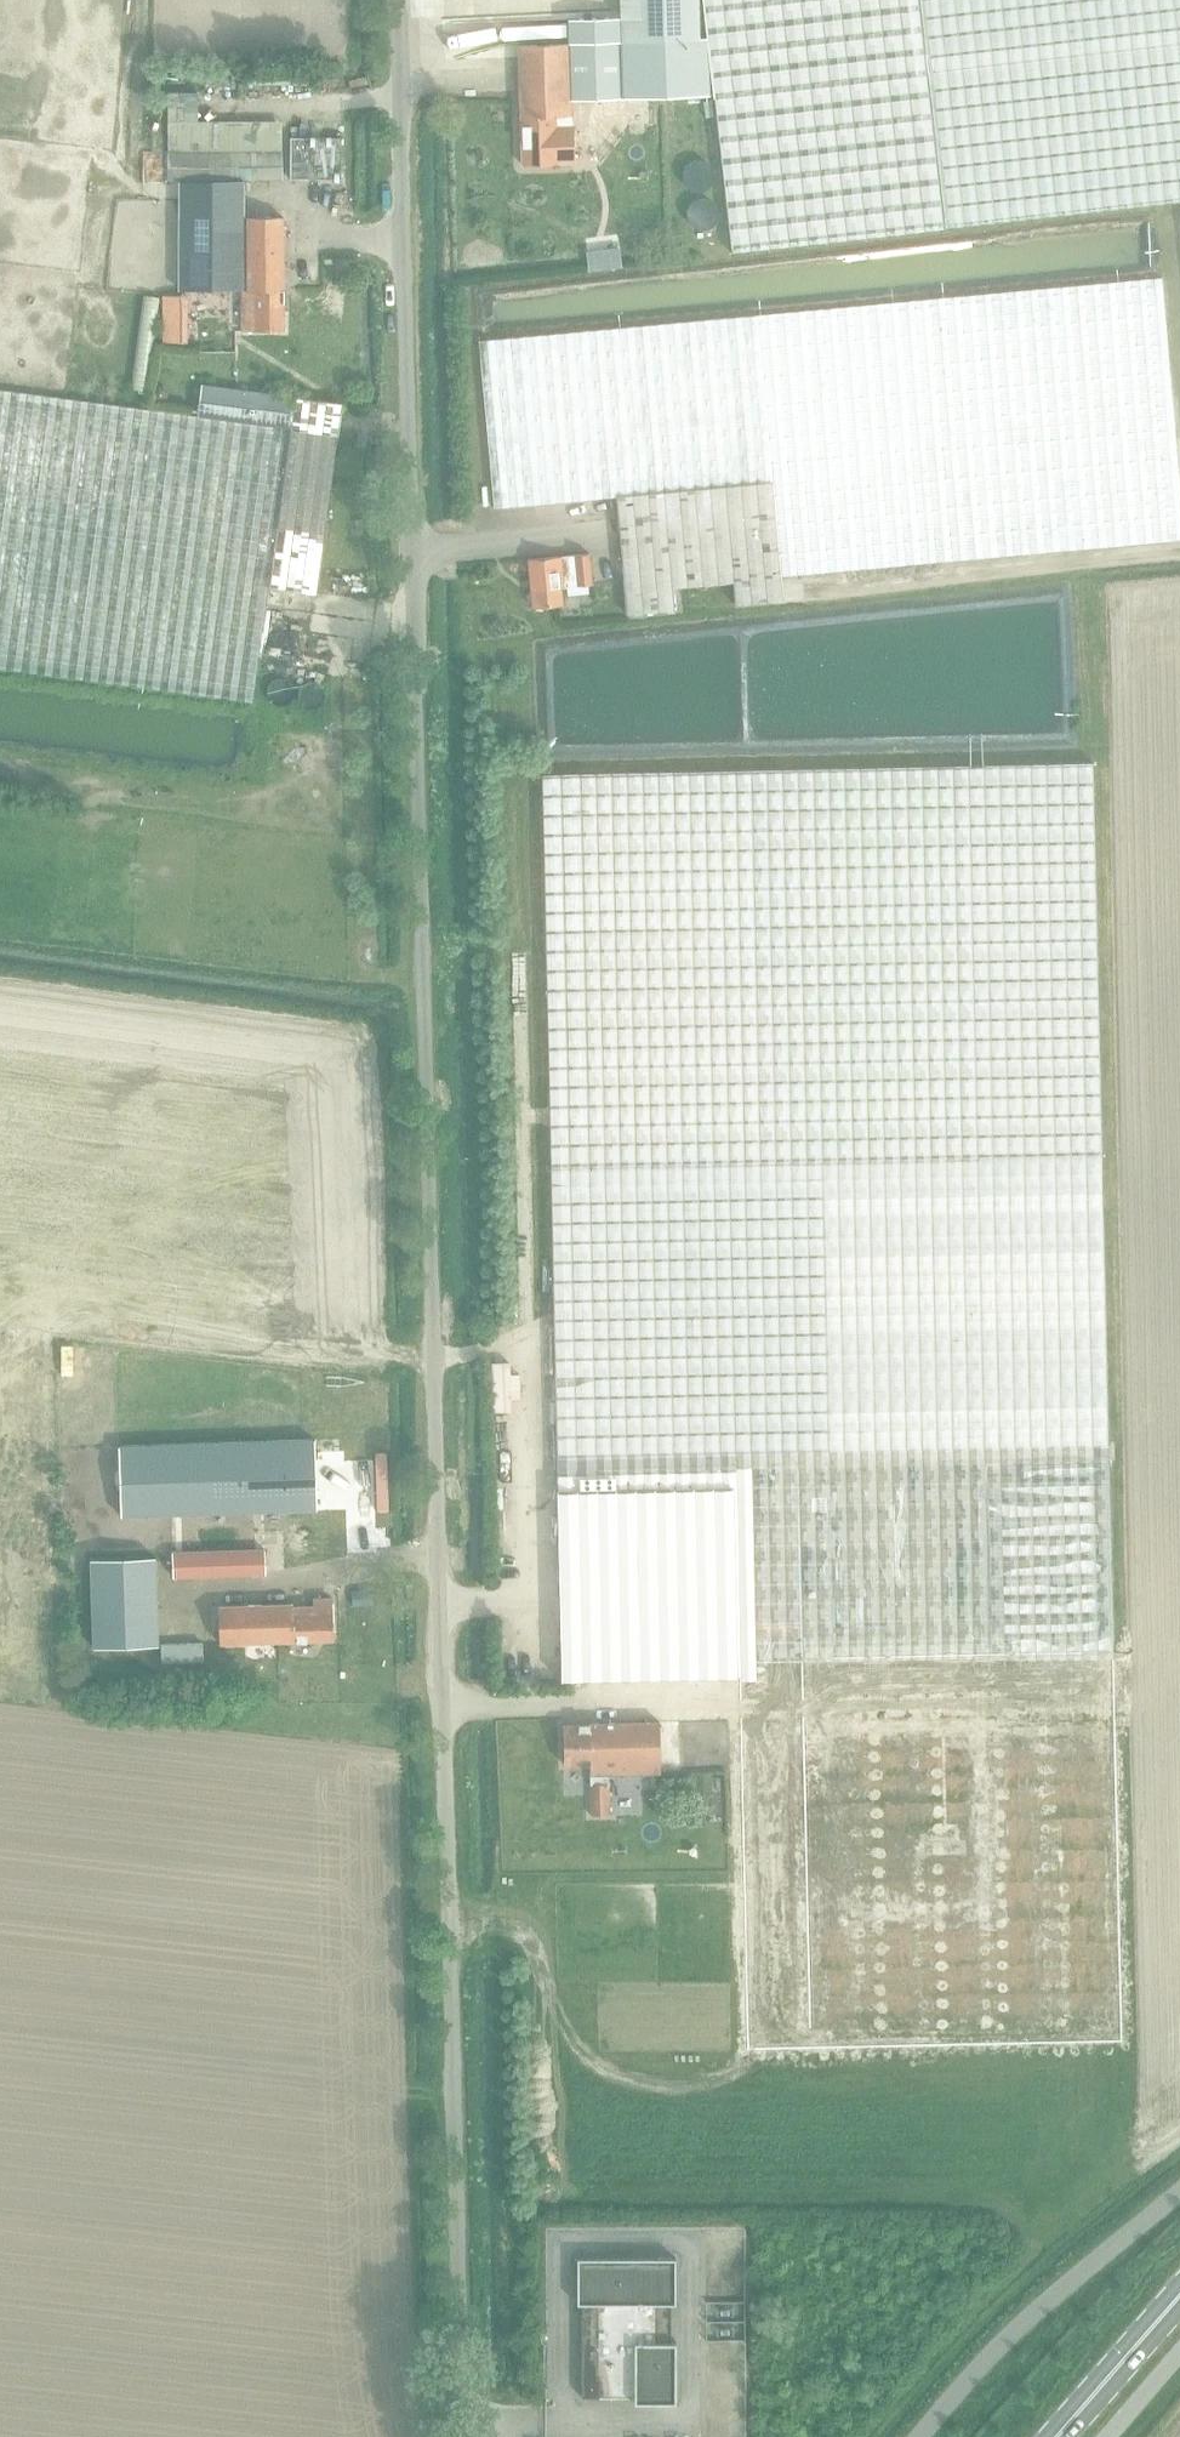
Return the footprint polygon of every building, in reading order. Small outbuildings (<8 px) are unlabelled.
[(518,44),(522,164),(572,162),(571,99),(712,96),(706,37),(701,37),(698,0),(620,0),(621,17),(568,18),(569,43),(518,44)] [(706,37),(712,96),(730,251),(948,227),(1179,201),(1179,0),(702,0),(706,37)] [(290,137),(289,178),(341,178),(341,137),(290,137)] [(281,151),(166,153),(167,180),(282,179),(281,151)] [(241,331),(283,330),(281,219),(178,221),(180,291),(252,290),(252,311),(240,312),(241,331)] [(1179,539),(1179,498),(1161,278),(930,301),(477,341),(489,509),(611,498),(622,615),(670,611),(668,589),(728,583),(730,606),(778,602),(776,576),(952,560),(1179,539)] [(193,415),(0,389),(0,668),(252,702),(267,588),(316,594),(342,402),(197,383),(193,415)] [(528,560),(532,607),(562,605),(561,587),(568,587),(568,585),(592,583),(590,553),(566,555),(566,557),(528,560)] [(676,592),(678,608),(714,605),(712,588),(676,592)] [(298,693),(299,686),(298,681),(295,676),(290,672),(284,671),(278,671),(273,674),(268,680),(267,686),(268,692),(271,697),(275,701),(282,702),(288,702),(294,698),(298,693)] [(337,696),(338,690),(336,683),(332,678),(327,675),(319,674),(313,676),(309,679),(306,684),(304,690),(305,696),(309,701),(314,705),(321,707),(328,705),(333,701),(337,696)] [(968,765),(542,775),(542,797),(546,966),(550,1166),(548,1166),(555,1471),(556,1492),(737,1489),(741,1675),(742,1721),(745,1861),(749,2051),(1121,2044),(1115,1719),(1115,1714),(1093,763),(968,765)] [(118,1446),(120,1515),(316,1509),(314,1439),(118,1446)] [(737,1489),(556,1492),(557,1548),(560,1679),(704,1676),(741,1675),(737,1489)] [(172,1552),(173,1576),(265,1573),(264,1549),(172,1552)] [(90,1558),(93,1646),(157,1644),(155,1556),(90,1558)] [(216,1643),(333,1639),(331,1599),(311,1600),(311,1607),(289,1608),(289,1603),(214,1606),(216,1643)] [(176,1615),(178,1643),(193,1642),(192,1615),(176,1615)] [(602,1776),(706,1774),(705,1720),(562,1724),(563,1769),(589,1768),(590,1818),(610,1817),(609,1786),(602,1786),(602,1776)] [(675,2258),(577,2257),(578,2304),(581,2304),(582,2396),(634,2396),(634,2401),(675,2400),(675,2340),(671,2340),(671,2303),(675,2303),(675,2258)]
